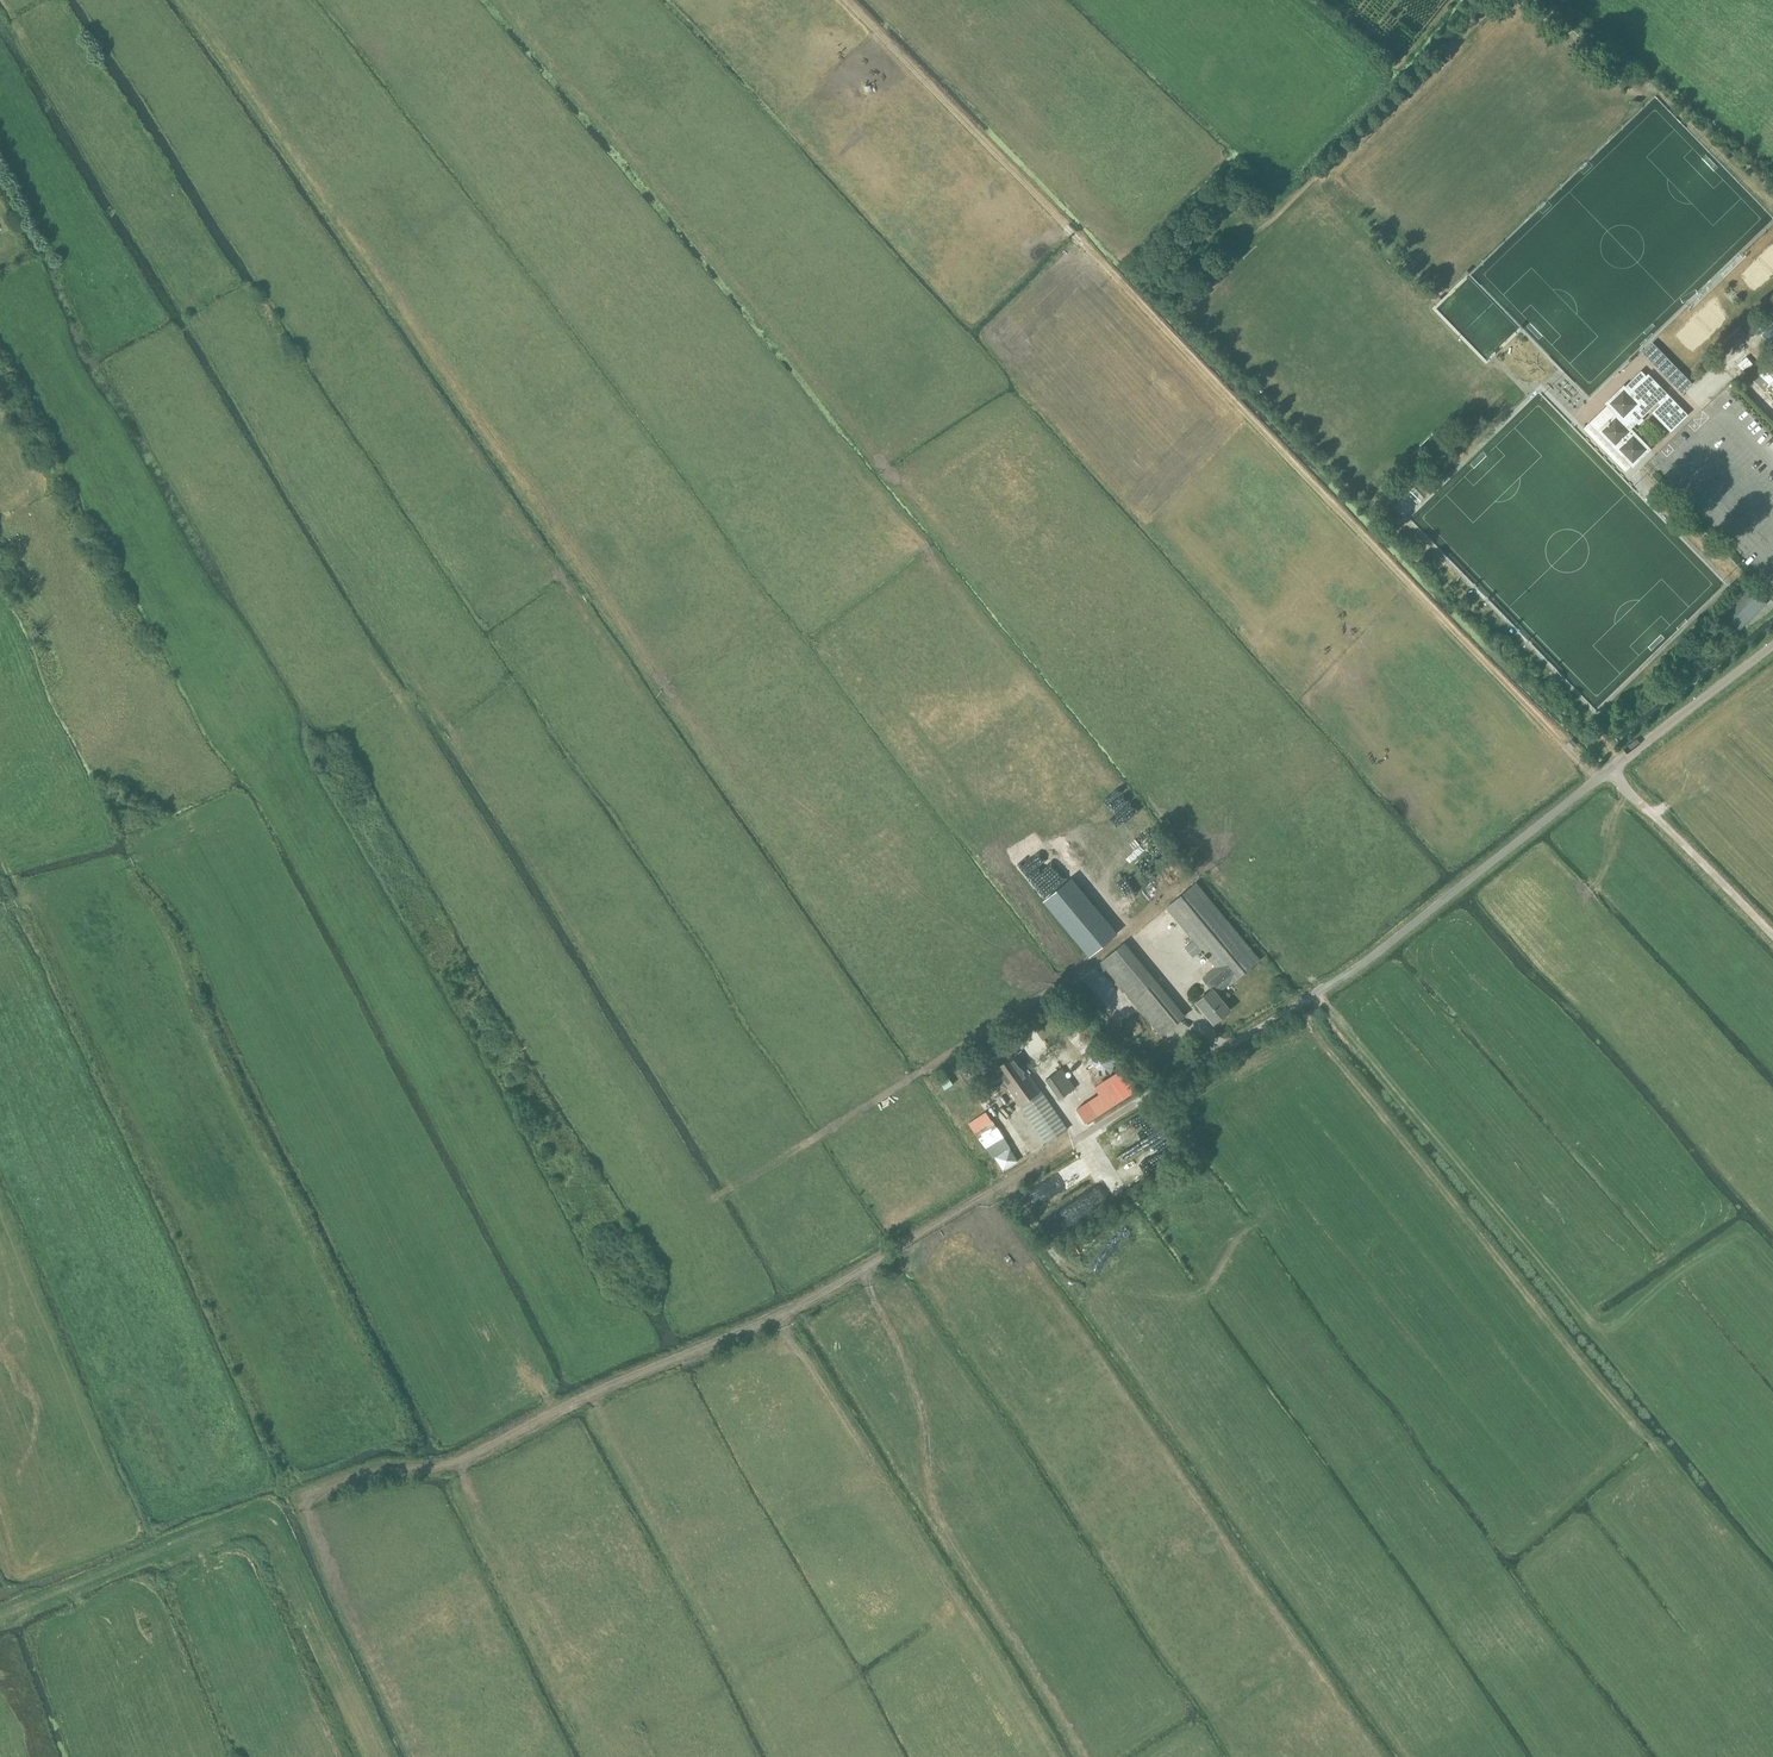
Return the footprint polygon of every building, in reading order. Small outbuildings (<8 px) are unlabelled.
[(1763,334),(1772,345),(1772,324),(1763,334)] [(1682,393),(1692,383),(1652,342),(1642,352),(1682,393)] [(1747,357),(1729,372),(1738,382),(1756,367),(1747,357)] [(1763,369),(1772,379),(1772,359),(1763,369)] [(1646,376),(1641,370),(1623,387),(1607,403),(1590,420),(1599,430),(1632,465),(1648,449),(1629,429),(1631,427),(1631,428),(1650,410),(1649,409),(1657,402),(1660,404),(1652,412),(1670,431),(1688,414),(1648,373),(1646,376)] [(1768,384),(1758,373),(1753,378),(1763,389),(1768,384)] [(1230,984),(1260,959),(1196,883),(1167,907),(1216,966),(1203,977),(1212,988),(1197,1001),(1214,1022),(1230,1009),(1217,994),(1229,983),(1230,984)] [(1194,940),(1185,947),(1194,957),(1202,950),(1194,940)] [(1162,1034),(1185,1015),(1125,942),(1101,962),(1162,1034)] [(1026,1036),(1030,1033),(1033,1031),(1027,1023),(1010,1034),(1019,1046),(1029,1039),(1026,1036)] [(1109,1048),(1094,1051),(1088,1065),(1098,1077),(1113,1074),(1118,1060),(1109,1048)] [(1047,1142),(1066,1129),(1015,1055),(996,1068),(1047,1142)] [(961,1074),(974,1068),(969,1058),(956,1064),(961,1074)] [(1060,1098),(1076,1087),(1062,1068),(1046,1079),(1060,1098)] [(1085,1122),(1137,1089),(1124,1069),(1106,1081),(1111,1089),(1096,1098),(1099,1102),(1092,1106),(1088,1100),(1076,1107),(1085,1122)] [(992,1155),(1010,1144),(994,1122),(988,1112),(970,1124),(979,1139),(992,1155)] [(1003,1169),(1017,1160),(1009,1148),(996,1156),(1003,1169)]
